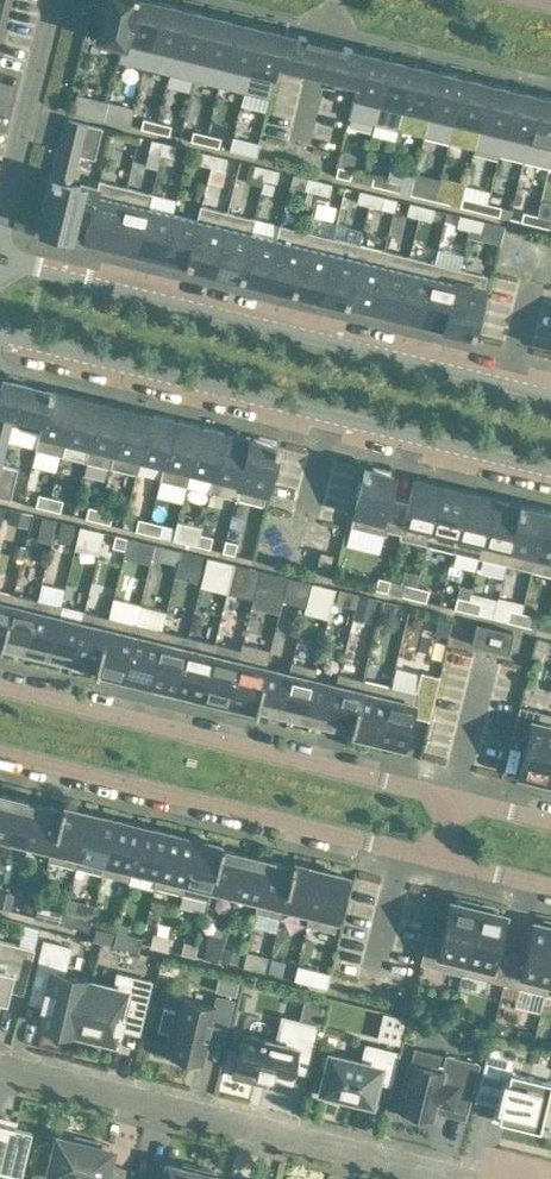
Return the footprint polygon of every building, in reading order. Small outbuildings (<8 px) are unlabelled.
[(94,15),(94,16),(101,17),(96,37),(122,44),(133,0),(98,0),(94,15)] [(122,44),(118,60),(144,66),(160,2),(153,0),(133,0),(122,44)] [(185,8),(160,2),(144,66),(169,72),(185,8)] [(185,8),(169,72),(194,78),(210,14),(185,8)] [(212,14),(210,14),(194,78),(219,84),(235,20),(225,18),(226,15),(213,12),(212,14)] [(237,21),(235,20),(219,84),(243,90),(259,26),(250,24),(251,21),(238,18),(237,21)] [(259,26),(243,90),(268,97),(270,97),(278,63),(277,63),(284,32),(275,30),(275,27),(263,24),(262,27),(259,26)] [(284,32),(277,63),(278,63),(296,67),(298,68),(304,69),(317,72),(324,46),(324,45),(324,44),(306,39),(306,37),(298,35),(286,33),(284,32)] [(324,46),(317,72),(331,76),(337,77),(339,78),(356,82),(358,82),(365,52),(363,51),(352,49),(352,48),(343,46),(343,48),(324,44),(324,45),(324,46)] [(356,82),(348,116),(350,117),(375,123),(390,58),(387,57),(388,55),(375,52),(375,54),(365,52),(358,82),(356,82)] [(400,60),(390,58),(375,123),(399,129),(415,64),(412,63),(413,61),(400,58),(400,60)] [(425,66),(415,64),(399,129),(424,135),(440,70),(437,70),(438,67),(425,64),(425,66)] [(424,135),(449,141),(465,76),(440,70),(424,135)] [(490,82),(465,76),(449,141),(474,147),(490,82)] [(474,147),(499,153),(515,88),(490,82),(474,147)] [(540,95),(515,88),(499,153),(524,159),(540,95)] [(73,111),(103,119),(107,102),(77,95),(73,111)] [(549,165),(550,159),(550,97),(540,95),(524,159),(549,165)] [(118,107),(114,121),(130,125),(134,109),(118,105),(118,107)] [(141,128),(155,131),(157,122),(143,118),(141,128)] [(52,183),(41,230),(69,237),(75,216),(82,217),(89,186),(80,184),(80,186),(66,183),(69,170),(74,172),(78,154),(94,158),(102,127),(68,119),(61,147),(57,167),(56,167),(60,168),(59,174),(55,173),(53,180),(52,183)] [(171,125),(157,122),(155,131),(169,135),(171,125)] [(191,140),(205,143),(207,134),(193,131),(191,140)] [(221,137),(207,134),(205,143),(219,147),(221,137)] [(229,150),(255,156),(258,144),(232,137),(229,150)] [(161,154),(164,142),(152,139),(149,151),(161,154)] [(176,145),(164,142),(161,154),(173,157),(176,145)] [(199,163),(211,166),(214,154),(201,152),(199,163)] [(226,157),(214,154),(211,166),(223,169),(226,157)] [(250,163),(245,182),(262,186),(264,179),(266,167),(254,164),(250,163)] [(338,166),(336,175),(350,179),(360,182),(363,172),(352,170),(338,166)] [(279,170),(266,167),(264,179),(276,182),(279,170)] [(371,184),(385,188),(387,178),(373,175),(371,184)] [(304,189),(316,192),(319,180),(307,177),(304,189)] [(401,182),(387,178),(385,188),(399,191),(401,182)] [(89,186),(82,217),(89,219),(85,238),(88,239),(87,242),(100,245),(101,242),(112,245),(126,187),(99,180),(97,188),(89,186)] [(331,183),(319,180),(316,192),(328,195),(331,183)] [(152,193),(126,187),(112,245),(137,251),(148,207),(149,207),(152,193)] [(421,196),(435,200),(437,190),(424,187),(421,196)] [(357,202),(369,205),(372,193),(360,190),(357,202)] [(451,194),(437,190),(435,200),(449,203),(451,194)] [(384,196),(372,193),(369,205),(381,208),(384,196)] [(471,209),(485,212),(487,203),(473,199),(471,209)] [(407,214),(419,217),(422,205),(410,202),(407,214)] [(501,206),(487,203),(485,212),(499,215),(501,206)] [(204,267),(213,269),(227,212),(200,205),(197,219),(198,219),(187,263),(191,264),(190,267),(203,270),(204,267)] [(434,209),(422,205),(419,217),(431,220),(434,209)] [(137,251),(161,257),(172,213),(149,207),(148,207),(137,251)] [(521,221),(535,224),(537,215),(523,211),(521,221)] [(255,218),(227,212),(213,269),(217,271),(217,273),(230,276),(230,274),(240,276),(251,232),(252,232),(255,218)] [(197,219),(172,213),(161,257),(187,263),(198,219),(197,219)] [(472,218),(460,215),(457,226),(469,229),(472,218)] [(537,215),(535,224),(549,228),(550,219),(550,218),(537,215)] [(484,221),(472,218),(469,229),(481,232),(484,221)] [(279,224),(276,238),(277,238),(265,282),(270,283),(269,286),(282,289),(283,287),(292,289),(306,231),(279,224)] [(333,237),(306,231),(292,289),(297,290),(296,293),(309,296),(309,293),(318,295),(333,237)] [(257,280),(265,282),(277,238),(276,238),(252,232),(251,232),(240,276),(244,277),(243,280),(256,283),(257,280)] [(360,244),(333,237),(318,295),(323,296),(322,299),(335,302),(336,299),(345,302),(360,244)] [(384,250),(360,244),(345,302),(370,308),(384,250)] [(409,256),(384,250),(370,308),(395,314),(409,256)] [(434,262),(409,256),(395,314),(419,320),(434,262)] [(434,262),(419,320),(445,326),(459,268),(434,262)] [(459,268),(445,326),(473,333),(475,321),(478,322),(482,308),(479,307),(487,275),(459,268)] [(50,391),(3,380),(0,392),(0,497),(10,499),(17,468),(1,464),(11,424),(39,431),(40,431),(50,391)] [(39,431),(35,449),(36,449),(61,455),(75,397),(50,391),(40,431),(39,431)] [(100,403),(75,397),(61,455),(86,461),(100,403)] [(125,409),(100,403),(86,461),(111,467),(125,409)] [(139,460),(150,416),(125,409),(111,467),(136,473),(139,460)] [(150,416),(139,460),(140,460),(163,465),(164,466),(175,422),(163,419),(150,416)] [(163,465),(160,479),(187,486),(190,472),(189,472),(200,428),(175,422),(164,466),(163,465)] [(200,428),(189,472),(190,472),(213,478),(214,478),(225,434),(208,430),(200,428)] [(213,478),(210,491),(236,498),(250,440),(225,434),(214,478),(213,478)] [(254,441),(250,440),(236,498),(263,505),(271,473),(274,473),(277,459),(274,459),(276,452),(277,452),(278,447),(277,447),(268,445),(269,442),(255,438),(254,441)] [(351,526),(346,543),(379,551),(383,534),(386,535),(387,530),(400,533),(408,502),(388,497),(393,475),(387,474),(388,471),(374,468),(374,470),(364,468),(363,473),(364,473),(362,480),(359,480),(356,494),(358,494),(351,526)] [(413,480),(408,502),(400,533),(399,538),(427,545),(441,487),(430,484),(430,481),(418,478),(417,481),(413,480)] [(441,487),(427,545),(432,546),(453,551),(467,493),(456,490),(457,488),(444,485),(443,487),(441,487)] [(479,558),(494,500),(483,497),(483,494),(470,491),(470,494),(467,493),(453,551),(479,558)] [(38,494),(36,506),(48,509),(51,497),(38,494)] [(63,500),(51,497),(48,509),(60,512),(63,500)] [(506,564),(520,506),(509,503),(509,501),(496,497),(496,500),(494,500),(479,558),(506,564)] [(88,506),(86,518),(98,521),(100,509),(88,506)] [(520,506),(506,564),(532,570),(546,513),(542,512),(543,509),(530,506),(529,508),(520,506)] [(12,509),(8,523),(27,527),(30,513),(12,509)] [(113,512),(100,509),(98,521),(110,524),(113,512)] [(532,570),(550,575),(550,514),(546,513),(532,570)] [(138,518),(135,530),(148,533),(150,521),(138,518)] [(197,545),(200,534),(202,526),(177,520),(173,539),(197,545)] [(163,524),(150,521),(148,533),(160,536),(163,524)] [(60,523),(56,539),(75,544),(79,527),(60,523)] [(75,544),(73,551),(97,556),(102,533),(79,527),(75,544)] [(127,537),(115,534),(112,546),(124,549),(127,537)] [(212,536),(200,534),(197,545),(210,548),(212,536)] [(225,540),(222,551),(234,554),(237,542),(225,540)] [(177,564),(180,550),(155,544),(151,558),(177,564)] [(180,550),(177,564),(198,569),(201,555),(180,550)] [(333,554),(320,551),(317,564),(330,567),(333,554)] [(234,563),(216,559),(212,577),(230,581),(231,577),(234,563)] [(260,570),(251,567),(234,563),(231,577),(257,584),(260,570)] [(257,584),(268,586),(267,592),(283,596),(288,577),(260,570),(257,584)] [(378,577),(375,589),(387,592),(390,580),(378,577)] [(332,602),(335,588),(311,582),(307,599),(331,605),(332,602)] [(401,595),(413,598),(416,586),(404,583),(401,595)] [(416,586),(413,598),(426,601),(428,589),(416,586)] [(360,594),(335,588),(332,602),(356,608),(360,594)] [(13,593),(12,592),(12,593),(0,590),(0,646),(13,593)] [(0,646),(0,648),(1,648),(2,646),(24,651),(37,599),(36,598),(36,599),(14,594),(14,593),(13,593),(0,646)] [(356,608),(354,617),(368,620),(373,597),(360,594),(356,608)] [(454,608),(466,611),(469,599),(457,596),(454,608)] [(109,616),(95,671),(122,678),(136,623),(140,604),(113,597),(109,616)] [(38,599),(37,599),(24,651),(48,657),(61,604),(60,604),(60,605),(38,600),(38,599)] [(469,599),(466,611),(478,614),(481,602),(469,599)] [(384,601),(380,615),(392,618),(395,604),(384,601)] [(61,604),(48,657),(72,663),(84,610),(83,610),(83,611),(62,606),(62,605),(61,604)] [(507,621),(519,624),(522,612),(510,609),(507,621)] [(86,610),(84,610),(72,663),(95,668),(94,671),(95,671),(109,616),(108,616),(107,617),(85,611),(86,610)] [(522,612),(519,624),(531,627),(534,615),(522,612)] [(438,614),(434,631),(448,634),(451,618),(438,614)] [(137,623),(136,623),(122,678),(148,684),(162,629),(161,629),(161,630),(136,624),(137,623)] [(512,632),(476,623),(471,643),(507,652),(512,632)] [(162,629),(148,684),(175,691),(188,635),(187,635),(187,636),(163,630),(163,629),(162,629)] [(341,643),(366,647),(368,632),(343,629),(341,643)] [(189,636),(188,635),(175,691),(201,697),(215,642),(214,642),(214,643),(189,637),(189,636)] [(241,649),(228,704),(255,711),(266,667),(270,648),(268,648),(268,649),(244,643),(244,642),(242,641),(240,649),(241,649)] [(215,642),(201,697),(228,704),(241,649),(240,649),(216,643),(216,642),(215,642)] [(289,673),(279,714),(303,719),(313,679),(314,679),(317,667),(316,667),(315,666),(315,667),(293,662),(293,661),(292,661),(291,661),(288,673),(289,673)] [(266,667),(255,711),(256,711),(256,708),(279,714),(289,673),(288,673),(266,667)] [(391,685),(377,740),(404,747),(412,715),(427,719),(427,720),(429,720),(440,675),(438,674),(438,675),(423,672),(423,671),(421,670),(416,692),(391,686),(392,685),(391,685)] [(336,685),(326,725),(350,731),(349,733),(350,734),(364,678),(363,678),(362,679),(340,674),(340,673),(339,672),(336,685)] [(364,678),(350,734),(377,740),(391,685),(390,685),(389,686),(364,680),(365,679),(364,678)] [(313,679),(303,719),(326,725),(336,685),(335,684),(314,679),(313,679)] [(545,785),(550,759),(550,714),(536,710),(536,709),(534,708),(534,709),(519,706),(512,736),(527,740),(518,775),(529,778),(528,781),(545,785)] [(4,838),(14,797),(0,794),(0,837),(4,838)] [(4,838),(27,844),(37,803),(14,797),(4,838)] [(37,803),(27,844),(51,849),(52,850),(61,809),(60,809),(37,803)] [(51,849),(48,861),(49,862),(50,862),(50,861),(75,867),(75,868),(76,868),(89,813),(61,806),(60,809),(61,809),(52,850),(51,849)] [(101,874),(102,875),(115,819),(89,813),(76,868),(77,867),(101,873),(101,874)] [(142,826),(115,819),(102,875),(103,875),(103,874),(127,880),(127,881),(128,881),(131,869),(142,826)] [(142,826),(131,869),(132,869),(157,875),(158,876),(168,832),(142,826)] [(194,839),(168,832),(158,876),(155,888),(156,887),(180,893),(180,894),(181,894),(194,839)] [(195,839),(181,894),(182,894),(182,893),(207,899),(207,900),(208,901),(209,901),(212,889),(211,889),(221,848),(222,848),(223,846),(222,845),(195,839)] [(221,848),(211,889),(212,889),(235,894),(245,854),(222,848),(221,848)] [(245,854),(235,894),(258,900),(259,900),(269,860),(245,854)] [(258,900),(255,912),(257,913),(257,912),(279,917),(279,918),(281,918),(284,906),(283,906),(293,866),(291,865),(269,860),(259,900),(258,900)] [(293,866),(283,906),(284,906),(310,913),(320,869),(294,863),(292,862),(291,865),(293,866)] [(334,932),(348,876),(320,869),(310,913),(307,925),(308,925),(308,924),(332,930),(332,931),(334,932)] [(9,909),(12,895),(0,892),(0,907),(9,909)] [(24,900),(21,912),(32,915),(35,903),(24,900)] [(462,904),(451,901),(442,936),(427,933),(420,963),(435,967),(434,968),(436,968),(437,967),(461,973),(461,974),(462,974),(479,904),(463,900),(462,904)] [(496,908),(479,904),(462,974),(463,975),(463,974),(488,979),(487,980),(489,981),(490,980),(504,983),(511,953),(497,950),(506,914),(495,912),(496,908)] [(50,908),(47,920),(62,924),(65,912),(50,908)] [(65,912),(62,924),(88,930),(91,918),(65,912)] [(504,983),(517,987),(517,988),(519,988),(519,987),(544,993),(544,994),(545,994),(550,969),(550,922),(545,921),(545,924),(534,921),(525,957),(511,953),(504,983)] [(111,946),(114,934),(95,929),(92,941),(111,946)] [(113,946),(130,950),(134,937),(117,932),(113,946)] [(167,950),(170,938),(154,934),(151,945),(151,946),(167,950)] [(209,936),(204,956),(220,960),(225,940),(209,936)] [(5,999),(8,990),(23,993),(34,948),(0,940),(0,998),(5,999)] [(44,940),(32,987),(44,989),(40,1005),(44,1006),(40,1022),(49,1024),(48,1030),(63,1034),(64,1028),(79,1032),(91,982),(63,975),(71,947),(44,940)] [(195,956),(195,955),(198,944),(184,941),(181,953),(195,956)] [(224,949),(221,961),(237,965),(240,953),(224,949)] [(252,954),(249,967),(265,971),(268,957),(252,954)] [(296,968),(293,980),(310,984),(313,972),(296,968)] [(91,982),(79,1032),(114,1040),(116,1029),(120,1030),(123,1019),(141,1023),(151,981),(117,972),(113,988),(91,982)] [(226,1031),(233,1001),(234,1001),(234,1000),(216,996),(216,997),(217,997),(214,1006),(180,998),(179,999),(180,999),(167,1053),(166,1052),(166,1053),(170,1054),(169,1059),(186,1063),(187,1058),(202,1062),(203,1061),(202,1061),(210,1029),(226,1032),(226,1031)] [(401,1043),(407,1016),(384,1011),(378,1037),(401,1043)] [(257,1075),(268,1078),(269,1078),(270,1078),(271,1078),(272,1077),(273,1077),(273,1076),(273,1075),(274,1074),(291,1078),(293,1069),(306,1072),(306,1073),(308,1073),(319,1025),(318,1025),(318,1026),(283,1017),(277,1042),(243,1033),(232,1075),(255,1080),(257,1075)] [(494,1023),(492,1034),(504,1037),(506,1029),(503,1025),(494,1023)] [(366,1045),(362,1062),(329,1054),(325,1072),(320,1071),(317,1087),(321,1088),(320,1091),(322,1091),(321,1095),(338,1099),(339,1095),(372,1103),(377,1080),(391,1083),(390,1084),(392,1085),(400,1052),(398,1052),(366,1045)] [(499,1106),(501,1107),(498,1119),(505,1121),(539,1129),(540,1127),(548,1129),(547,1131),(550,1132),(550,1082),(550,1081),(511,1071),(514,1058),(501,1055),(502,1048),(489,1045),(476,1099),(499,1105),(499,1106)] [(314,1051),(310,1065),(320,1068),(323,1054),(314,1051)] [(436,1103),(451,1106),(451,1108),(467,1112),(479,1062),(445,1054),(441,1071),(409,1063),(398,1110),(401,1110),(400,1115),(416,1119),(417,1114),(432,1118),(436,1103)] [(20,1174),(31,1130),(6,1124),(7,1118),(0,1117),(0,1169),(20,1174)] [(97,1141),(74,1136),(73,1140),(57,1136),(47,1176),(61,1178),(122,1178),(125,1168),(109,1164),(112,1150),(96,1146),(97,1141)] [(198,1165),(182,1162),(181,1167),(166,1163),(162,1178),(194,1178),(198,1165)] [(198,1165),(194,1178),(226,1178),(211,1174),(213,1169),(198,1165)]
